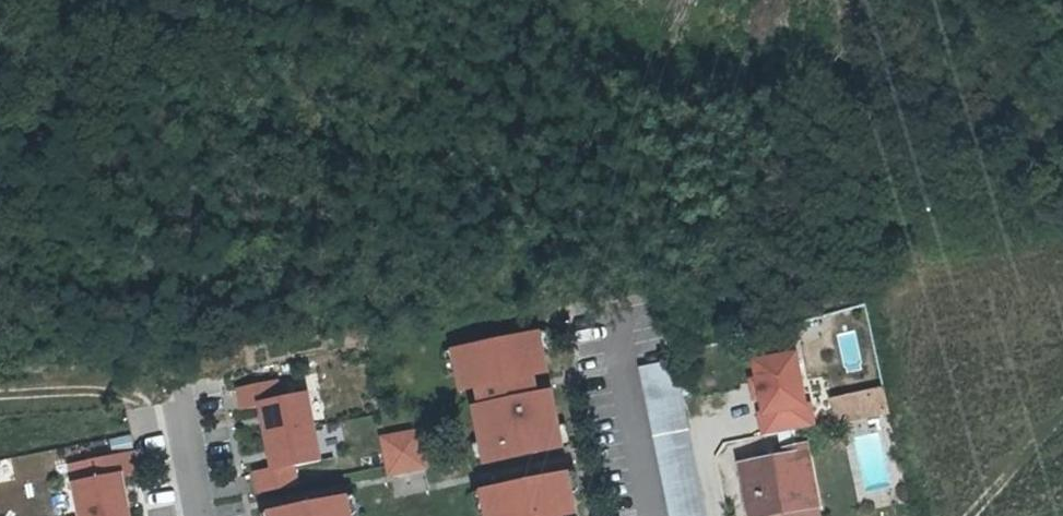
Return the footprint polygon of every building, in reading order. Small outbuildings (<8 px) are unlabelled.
[(871,395),(881,392),(864,308),(858,309),(844,313),(832,316),(827,317),(845,400),(871,395)] [(486,406),(479,407),(490,460),(568,444),(556,388),(542,391),(538,372),(552,369),(544,330),(458,347),(467,390),(482,387),(486,406)] [(762,416),(757,416),(761,438),(809,430),(805,408),(801,409),(793,358),(753,364),(762,416)] [(676,362),(645,367),(673,515),(706,515),(676,362)] [(286,377),(239,387),(243,411),(262,407),(274,466),(254,470),(259,494),(301,486),(297,464),(327,459),(314,392),(290,397),(286,377)] [(845,400),(842,400),(847,424),(871,419),(871,395),(845,400)] [(834,426),(847,424),(842,400),(826,403),(834,426)] [(421,428),(376,436),(383,476),(427,469),(421,428)] [(799,455),(786,457),(794,513),(825,508),(818,448),(797,450),(799,455)] [(135,455),(97,463),(101,481),(78,485),(85,515),(101,515),(128,511),(122,478),(139,475),(135,455)] [(794,513),(786,457),(754,461),(762,515),(777,515),(794,513)] [(579,472),(493,489),(498,515),(574,515),(573,514),(587,512),(579,472)] [(353,494),(276,509),(277,515),(357,515),(353,494)]
